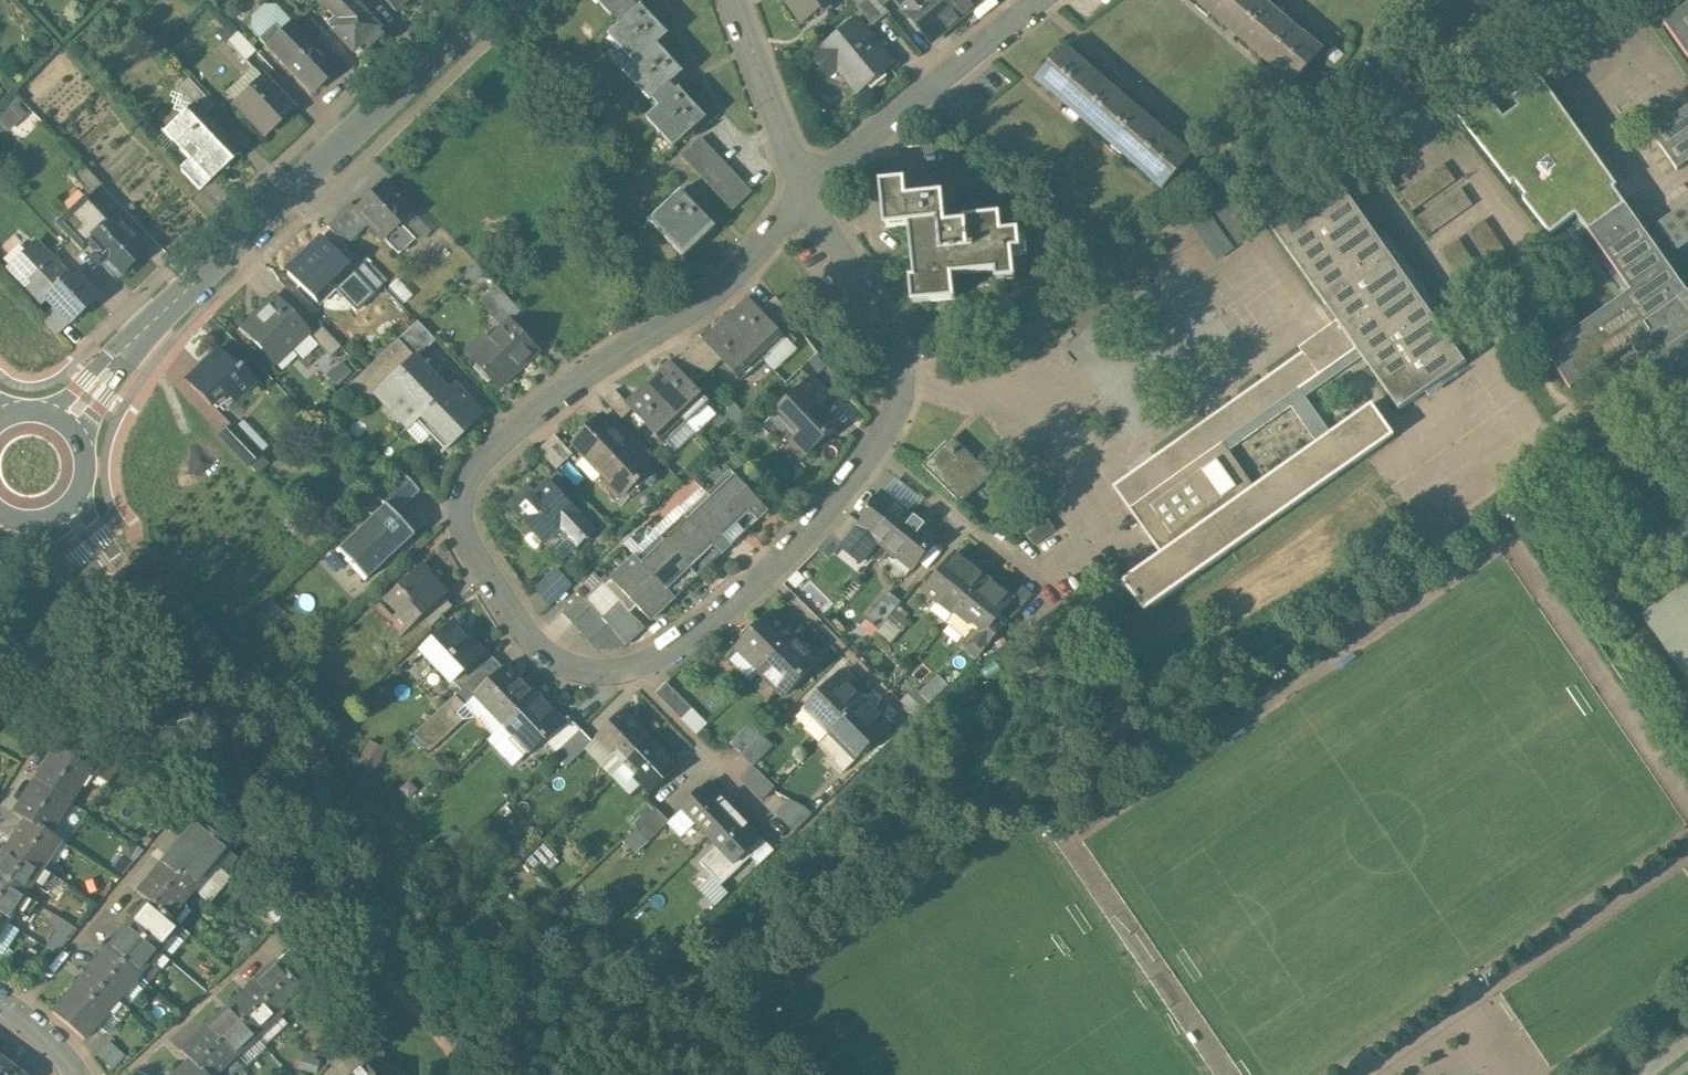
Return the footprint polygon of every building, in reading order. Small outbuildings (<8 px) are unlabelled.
[(349,0),(319,0),(318,1),(338,22),(330,29),(352,53),(356,49),(361,54),(379,37),(374,32),(377,29),(349,0)] [(395,11),(406,0),(385,0),(395,11)] [(611,20),(613,18),(632,2),(633,0),(594,0),(611,20)] [(789,5),(794,2),(805,19),(832,0),(786,0),(789,5)] [(876,0),(864,0),(857,7),(873,26),(888,14),(882,7),(876,0)] [(947,0),(896,0),(930,42),(961,16),(947,0)] [(961,16),(981,0),(947,0),(961,16)] [(1258,0),(1197,0),(1232,30),(1258,0)] [(1258,0),(1232,30),(1293,83),(1320,52),(1301,35),(1300,37),(1258,0)] [(632,2),(613,18),(620,25),(638,9),(632,2)] [(1663,23),(1687,58),(1687,5),(1663,23)] [(633,65),(658,44),(667,36),(642,6),(638,9),(620,25),(608,36),(633,65)] [(865,31),(857,21),(821,50),(822,52),(813,58),(828,76),(843,63),(862,87),(881,72),(882,73),(887,69),(886,67),(891,63),(865,31)] [(311,42),(292,22),(282,33),(274,25),(258,39),(284,67),(310,94),(337,69),(311,42)] [(240,30),(231,38),(247,58),(256,51),(240,30)] [(658,44),(633,65),(624,73),(651,104),(653,102),(671,86),(683,75),(658,44)] [(1101,133),(1128,102),(1065,48),(1038,79),(1101,133)] [(290,110),(259,77),(233,102),(264,135),(290,110)] [(213,106),(188,79),(177,89),(194,107),(195,106),(203,115),(213,106)] [(1687,293),(1614,188),(1617,186),(1541,79),(1512,99),(1519,108),(1504,119),(1484,94),(1456,115),(1511,185),(1515,182),(1526,196),(1523,199),(1550,235),(1576,215),(1631,291),(1544,352),(1570,389),(1632,347),(1640,357),(1622,370),(1648,406),(1687,378),(1687,293)] [(671,86),(653,102),(659,109),(677,93),(671,86)] [(659,109),(648,119),(673,148),(705,119),(680,90),(677,93),(659,109)] [(38,121),(22,93),(0,106),(0,117),(9,133),(25,124),(27,128),(38,121)] [(1165,188),(1192,156),(1128,102),(1101,133),(1165,188)] [(203,115),(195,106),(194,107),(183,118),(180,116),(163,132),(189,160),(209,181),(222,169),(227,170),(230,161),(239,153),(203,115)] [(1651,135),(1677,171),(1687,163),(1687,108),(1651,135)] [(749,193),(701,142),(703,140),(701,138),(681,156),(732,211),(752,193),(750,192),(749,193)] [(209,181),(189,160),(179,169),(199,190),(209,181)] [(1444,164),(1399,195),(1411,213),(1456,182),(1444,164)] [(1113,487),(1160,555),(1123,581),(1144,611),(1393,436),(1371,405),(1331,433),(1300,389),(1356,349),(1399,410),(1433,387),(1467,363),(1431,311),(1436,307),(1436,301),(1390,236),(1384,235),(1379,238),(1336,177),(1269,225),(1326,306),(1337,322),(1300,348),(1303,353),(1150,461),(1113,487)] [(963,224),(946,226),(944,196),(907,199),(905,182),(880,184),(884,229),(908,227),(912,279),(909,279),(911,304),(955,300),(953,277),(995,273),(996,281),(1015,279),(1013,251),(1020,251),(1018,232),(1001,233),(999,216),(963,219),(963,224)] [(411,213),(381,183),(354,209),(383,240),(399,225),(411,213)] [(1461,188),(1416,219),(1428,237),(1473,205),(1461,188)] [(716,227),(682,191),(649,222),(683,258),(716,227)] [(1257,235),(1232,197),(1214,209),(1239,247),(1257,235)] [(108,223),(86,199),(68,215),(70,217),(80,227),(69,237),(81,251),(87,245),(86,244),(108,223)] [(1687,243),(1687,202),(1657,224),(1676,252),(1687,243)] [(1235,251),(1209,212),(1191,224),(1217,263),(1235,251)] [(144,251),(113,218),(108,223),(86,244),(87,245),(117,277),(144,251)] [(1518,269),(1484,220),(1466,232),(1501,281),(1518,269)] [(413,240),(399,225),(383,240),(398,255),(413,240)] [(1491,288),(1457,239),(1440,251),(1474,300),(1491,288)] [(351,269),(323,240),(290,272),(319,303),(335,288),(356,310),(373,294),(351,269)] [(52,257),(47,257),(34,244),(9,268),(41,302),(44,299),(43,298),(65,276),(61,272),(59,272),(56,268),(56,262),(52,257)] [(383,284),(361,260),(351,269),(373,294),(383,284)] [(502,291),(475,263),(463,276),(490,303),(502,291)] [(65,276),(43,298),(44,299),(53,308),(69,324),(96,298),(70,271),(65,276)] [(307,331),(275,298),(255,317),(259,321),(246,333),(273,363),(293,345),(288,341),(301,329),(305,333),(307,331)] [(776,298),(761,311),(779,331),(791,318),(776,298)] [(761,311),(751,301),(728,322),(763,360),(786,338),(779,331),(761,311)] [(69,324),(53,308),(41,319),(57,336),(69,324)] [(417,320),(396,340),(411,356),(415,360),(436,340),(417,320)] [(512,321),(472,358),(499,387),(539,349),(512,321)] [(763,360),(728,322),(706,343),(712,349),(721,359),(741,380),(763,360)] [(339,346),(321,327),(310,337),(328,356),(339,346)] [(396,340),(346,387),(363,405),(374,394),(373,393),(411,356),(396,340)] [(698,342),(688,351),(707,372),(721,359),(712,349),(708,352),(698,342)] [(707,372),(688,351),(674,364),(690,382),(693,378),(697,382),(707,372)] [(239,366),(235,369),(218,352),(188,381),(211,405),(224,392),(233,402),(253,382),(239,366)] [(421,415),(444,391),(415,360),(411,356),(373,393),(374,394),(407,428),(421,415)] [(690,382),(674,364),(652,385),(686,422),(708,401),(690,382)] [(811,378),(778,410),(800,433),(793,440),(807,455),(838,426),(819,406),(828,397),(811,378)] [(444,391),(421,415),(450,446),(482,415),(452,383),(444,391)] [(686,422),(652,385),(631,405),(630,406),(632,409),(664,443),(686,422)] [(631,405),(615,388),(604,398),(623,418),(632,409),(630,406),(631,405)] [(622,436),(603,416),(576,441),(624,494),(636,483),(637,485),(642,480),(641,479),(652,468),(628,442),(633,438),(627,432),(625,434),(622,436)] [(259,454),(232,425),(220,436),(248,465),(259,454)] [(995,471),(952,428),(920,459),(962,503),(995,471)] [(573,453),(555,434),(539,449),(557,469),(573,453)] [(777,499),(747,468),(738,476),(768,508),(777,499)] [(399,470),(373,494),(383,505),(384,505),(394,515),(419,491),(399,470)] [(711,501),(741,535),(769,509),(768,508),(738,476),(711,501)] [(549,481),(517,511),(515,510),(514,511),(544,542),(562,525),(559,522),(574,508),(576,511),(579,509),(550,478),(548,480),(549,481)] [(882,492),(867,510),(869,512),(859,524),(885,545),(907,517),(891,505),(893,503),(882,495),(883,493),(882,492)] [(1059,527),(1032,496),(1012,513),(1039,544),(1059,527)] [(690,520),(711,544),(721,554),(741,535),(711,501),(690,520)] [(383,505),(344,543),(354,553),(346,561),(365,581),(413,535),(394,515),(384,505),(383,505)] [(1652,538),(1686,586),(1643,617),(1687,681),(1687,513),(1652,538)] [(711,544),(690,520),(687,517),(662,539),(693,572),(705,560),(699,555),(711,544)] [(921,528),(907,517),(885,545),(913,567),(911,569),(913,570),(939,539),(937,537),(936,538),(922,526),(921,528)] [(636,565),(668,602),(697,576),(693,572),(662,539),(636,565)] [(955,554),(925,591),(939,603),(944,597),(957,608),(983,577),(955,554)] [(668,602),(636,565),(632,561),(606,586),(631,613),(637,607),(650,621),(668,602)] [(420,566),(384,600),(397,613),(402,609),(414,622),(410,626),(411,628),(421,618),(443,597),(446,594),(420,566)] [(1014,602),(983,577),(957,608),(988,634),(1014,602)] [(558,579),(541,596),(550,605),(567,589),(558,579)] [(606,586),(603,583),(585,601),(608,625),(608,624),(625,642),(642,626),(631,613),(606,586)] [(879,629),(903,601),(891,591),(867,618),(879,629)] [(585,601),(580,595),(561,614),(589,643),(608,625),(585,601)] [(443,597),(421,618),(431,629),(454,608),(443,597)] [(901,608),(879,629),(890,641),(912,620),(901,608)] [(771,615),(738,647),(761,670),(794,638),(771,615)] [(468,637),(467,639),(460,631),(461,630),(454,623),(424,651),(444,672),(447,668),(457,679),(484,654),(468,637)] [(794,638),(761,670),(786,695),(818,663),(816,661),(794,638)] [(457,679),(454,682),(462,690),(495,659),(487,651),(484,654),(457,679)] [(462,690),(439,712),(450,723),(460,714),(477,699),(475,697),(504,669),(495,659),(462,690)] [(517,678),(507,666),(504,669),(475,697),(477,699),(503,727),(507,723),(535,697),(536,696),(519,677),(517,678)] [(840,674),(808,704),(819,715),(814,720),(828,733),(833,729),(864,698),(840,674)] [(694,709),(667,683),(656,694),(683,720),(694,709)] [(545,707),(535,697),(507,723),(531,749),(544,737),(547,739),(563,724),(562,723),(546,706),(545,707)] [(864,698),(833,729),(860,756),(891,726),(864,698)] [(450,723),(439,712),(415,734),(432,752),(466,720),(460,714),(450,723)] [(651,740),(626,713),(600,737),(615,753),(617,751),(627,762),(651,740)] [(569,717),(562,723),(563,724),(547,739),(549,742),(546,744),(555,754),(581,730),(569,717)] [(731,743),(757,765),(775,744),(750,722),(731,743)] [(593,743),(581,730),(555,754),(567,767),(593,743)] [(117,768),(64,735),(54,750),(87,771),(86,772),(106,785),(117,768)] [(677,767),(651,740),(627,762),(638,773),(635,775),(651,792),(677,767)] [(54,750),(53,750),(33,781),(67,803),(86,772),(87,771),(54,750)] [(764,799),(777,786),(755,765),(742,778),(764,799)] [(67,803),(33,781),(13,813),(25,820),(47,834),(67,803)] [(736,811),(710,784),(684,808),(710,835),(736,811)] [(790,796),(778,814),(799,828),(811,809),(790,796)] [(656,810),(647,800),(629,817),(638,827),(656,810)] [(763,839),(736,811),(710,835),(737,864),(763,839)] [(47,834),(25,820),(7,848),(37,867),(41,869),(49,856),(46,854),(55,840),(47,834)] [(196,822),(161,863),(191,888),(203,874),(204,875),(213,865),(225,850),(196,822)] [(7,848),(0,859),(0,881),(20,893),(24,896),(32,884),(33,883),(29,880),(37,867),(7,848)] [(236,860),(225,850),(213,865),(224,874),(236,860)] [(161,863),(160,863),(161,864),(137,893),(147,901),(167,918),(179,903),(180,904),(192,889),(191,888),(161,863)] [(41,869),(37,867),(29,880),(33,883),(32,884),(46,894),(56,879),(41,869)] [(0,881),(0,919),(3,921),(6,923),(15,910),(11,907),(20,893),(0,881)] [(147,901),(126,926),(154,949),(157,951),(168,939),(165,937),(175,925),(167,918),(147,901)] [(154,949),(126,926),(106,951),(134,974),(137,976),(147,963),(145,961),(154,949)] [(27,991),(57,956),(45,945),(58,930),(55,928),(12,977),(27,991)] [(134,974),(106,951),(85,975),(113,999),(116,1001),(127,988),(124,986),(134,974)] [(300,990),(275,963),(251,986),(276,1012),(279,1015),(292,1002),(290,999),(300,990)] [(113,999),(85,975),(65,1000),(96,1025),(107,1011),(104,1009),(113,999)] [(276,1012),(251,986),(228,1008),(253,1034),(255,1037),(267,1026),(265,1023),(276,1012)] [(96,1025),(65,1000),(53,1014),(85,1039),(96,1025)] [(253,1034),(228,1008),(204,1029),(229,1056),(231,1059),(243,1047),(241,1045),(253,1034)] [(204,1029),(180,1051),(189,1061),(203,1074),(214,1074),(220,1069),(218,1067),(229,1056),(204,1029)] [(111,1040),(99,1053),(115,1069),(127,1057),(111,1040)] [(1611,1047),(1598,1056),(1604,1066),(1618,1057),(1611,1047)] [(189,1061),(174,1074),(203,1074),(189,1061)] [(0,1062),(0,1074),(18,1074),(0,1062)] [(366,1064),(366,1065),(356,1074),(376,1074),(366,1064)]
